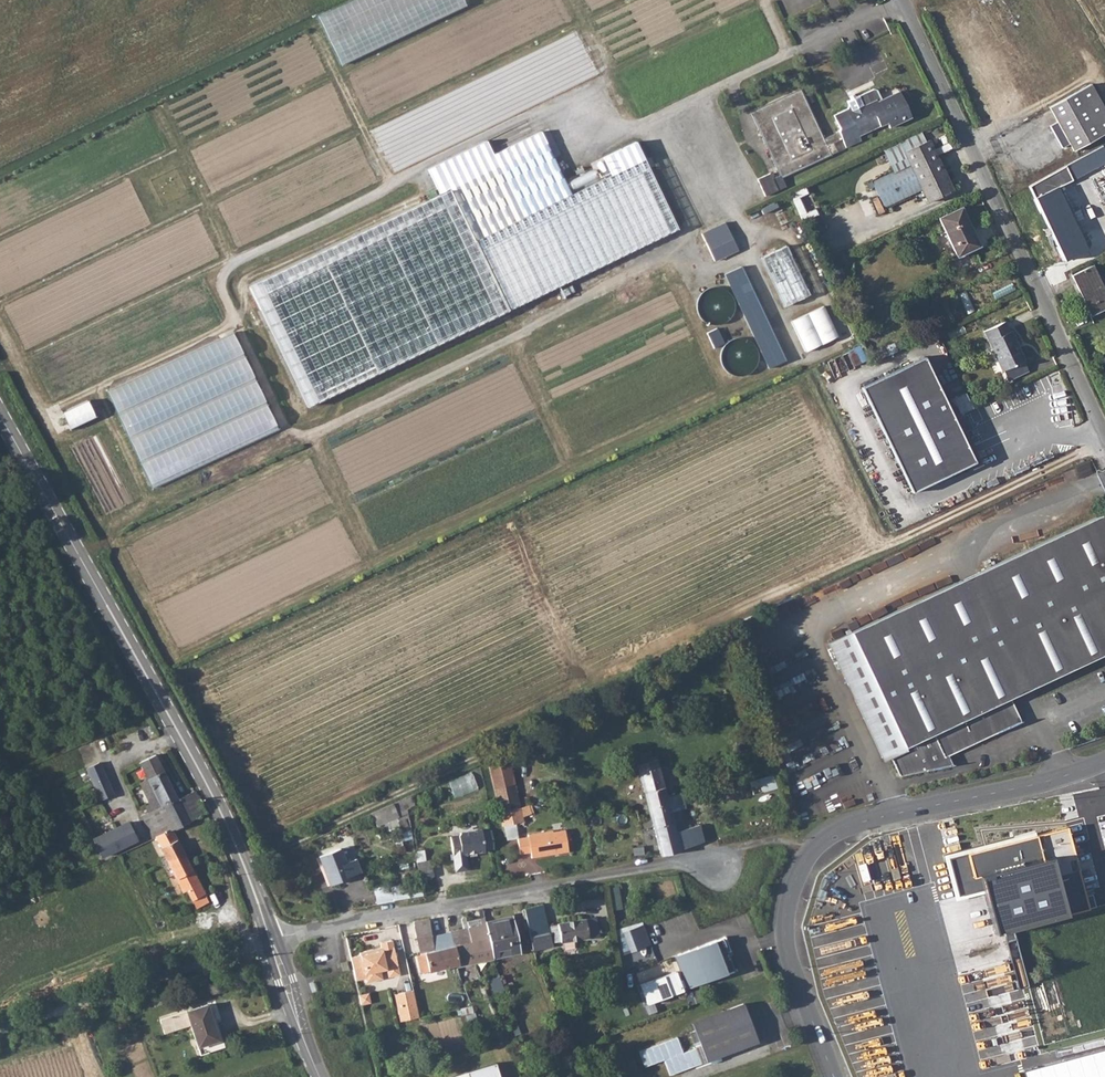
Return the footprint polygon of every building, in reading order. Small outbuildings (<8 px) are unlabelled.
[(468,9),(465,0),(345,0),(319,11),(340,61),(468,9)] [(762,71),(753,74),(755,79),(764,75),(762,71)] [(799,89),(749,112),(780,177),(831,153),(824,137),(822,138),(799,89)] [(871,90),(867,91),(846,101),(848,105),(846,109),(833,115),(839,127),(837,131),(824,137),(831,153),(836,151),(832,142),(841,138),(845,147),(860,140),(858,135),(887,122),(889,127),(911,117),(899,91),(886,97),(880,99),(876,90),(874,89),(871,90)] [(1103,134),(1079,89),(1049,106),(1074,151),(1103,134)] [(436,196),(495,318),(678,231),(642,157),(567,192),(539,133),(430,185),(436,196)] [(904,152),(909,164),(922,189),(928,203),(953,190),(929,140),(904,152)] [(838,151),(833,154),(836,162),(841,160),(838,151)] [(1029,186),(1034,197),(1064,260),(1087,249),(1074,223),(1084,218),(1080,209),(1070,213),(1057,187),(1073,180),(1066,165),(1029,186)] [(436,196),(249,285),(308,407),(495,318),(436,196)] [(961,207),(938,218),(957,257),(980,246),(961,207)] [(732,241),(725,225),(702,236),(709,251),(732,241)] [(785,306),(811,294),(788,244),(762,256),(785,306)] [(1089,315),(1104,308),(1104,292),(1092,264),(1071,275),(1089,315)] [(728,272),(768,368),(786,361),(746,265),(728,272)] [(822,305),(789,321),(805,352),(837,336),(822,305)] [(1005,321),(984,331),(1003,370),(1025,360),(1010,331),(1009,331),(1005,321)] [(239,334),(110,384),(149,483),(278,433),(239,334)] [(884,348),(888,355),(898,351),(894,343),(884,348)] [(924,356),(862,387),(913,492),(976,462),(924,356)] [(64,411),(72,428),(97,416),(90,399),(64,411)] [(1024,722),(1012,697),(1104,654),(1104,518),(1102,512),(828,642),(883,757),(890,754),(900,776),(951,766),(947,757),(1024,722)] [(642,763),(637,764),(650,817),(671,812),(667,796),(654,751),(640,755),(642,763)] [(142,815),(153,838),(156,836),(172,828),(173,830),(176,828),(166,805),(177,800),(188,821),(207,812),(195,790),(179,798),(157,754),(141,762),(149,778),(141,782),(152,802),(147,805),(150,811),(142,815)] [(510,756),(489,760),(494,784),(499,807),(520,803),(510,756)] [(99,762),(87,768),(102,800),(114,794),(99,762)] [(455,795),(479,791),(477,774),(452,778),(455,795)] [(775,774),(751,780),(755,794),(778,788),(775,774)] [(405,797),(372,812),(377,825),(408,811),(405,797)] [(531,814),(528,804),(520,803),(499,807),(503,824),(514,823),(524,820),(524,816),(531,814)] [(681,809),(671,812),(680,849),(704,841),(700,824),(691,827),(690,823),(685,824),(681,809)] [(671,812),(650,817),(660,854),(660,855),(680,851),(680,849),(671,812)] [(115,827),(93,838),(99,849),(102,856),(124,845),(115,827)] [(172,828),(156,836),(166,856),(161,859),(163,864),(185,854),(173,830),(172,828)] [(493,847),(491,830),(481,831),(481,828),(460,832),(458,834),(450,835),(455,870),(467,868),(465,852),(484,850),(484,848),(493,847)] [(528,836),(517,838),(519,853),(529,852),(530,858),(568,852),(565,830),(552,832),(551,830),(527,833),(528,836)] [(967,853),(973,876),(982,873),(993,916),(1043,903),(1032,860),(1034,860),(1033,855),(1041,853),(1035,834),(967,853)] [(351,877),(340,847),(319,856),(331,885),(351,877)] [(185,854),(163,864),(166,869),(171,867),(183,892),(187,890),(192,900),(193,899),(205,893),(185,854)] [(376,889),(378,902),(409,898),(407,884),(376,889)] [(543,903),(524,907),(534,950),(552,946),(543,903)] [(513,914),(485,920),(493,958),(520,952),(513,914)] [(482,923),(467,927),(475,963),(493,958),(485,920),(484,916),(481,917),(482,923)] [(557,924),(551,925),(554,941),(560,940),(560,942),(599,935),(597,917),(586,918),(586,917),(557,922),(557,924)] [(429,918),(413,921),(416,936),(417,936),(421,954),(426,953),(430,971),(457,965),(450,931),(432,935),(429,918)] [(627,968),(656,961),(647,924),(618,931),(627,968)] [(467,927),(450,931),(457,965),(458,966),(475,963),(467,927)] [(724,935),(677,953),(690,986),(735,969),(728,950),(730,949),(724,935)] [(360,954),(350,956),(356,979),(365,977),(366,982),(378,979),(381,974),(380,969),(398,966),(392,939),(380,942),(381,949),(374,951),(373,948),(359,952),(360,954)] [(683,992),(677,972),(639,985),(647,1005),(683,992)] [(502,983),(499,976),(489,979),(494,992),(504,988),(502,983)] [(420,1016),(414,989),(395,994),(401,1020),(420,1016)] [(369,992),(360,994),(362,1003),(372,1001),(369,992)] [(165,994),(155,997),(157,1004),(167,1000),(165,994)] [(216,999),(210,1001),(217,1023),(223,1021),(216,999)] [(137,1001),(118,1007),(120,1013),(139,1007),(137,1001)] [(743,1001),(692,1021),(706,1060),(758,1040),(743,1001)] [(191,1024),(198,1046),(219,1039),(211,1013),(208,1002),(161,1019),(165,1032),(191,1024)] [(701,1062),(695,1046),(677,1053),(672,1038),(633,1052),(640,1067),(658,1060),(664,1076),(701,1062)] [(447,1076),(499,1076),(494,1062),(447,1076)]
